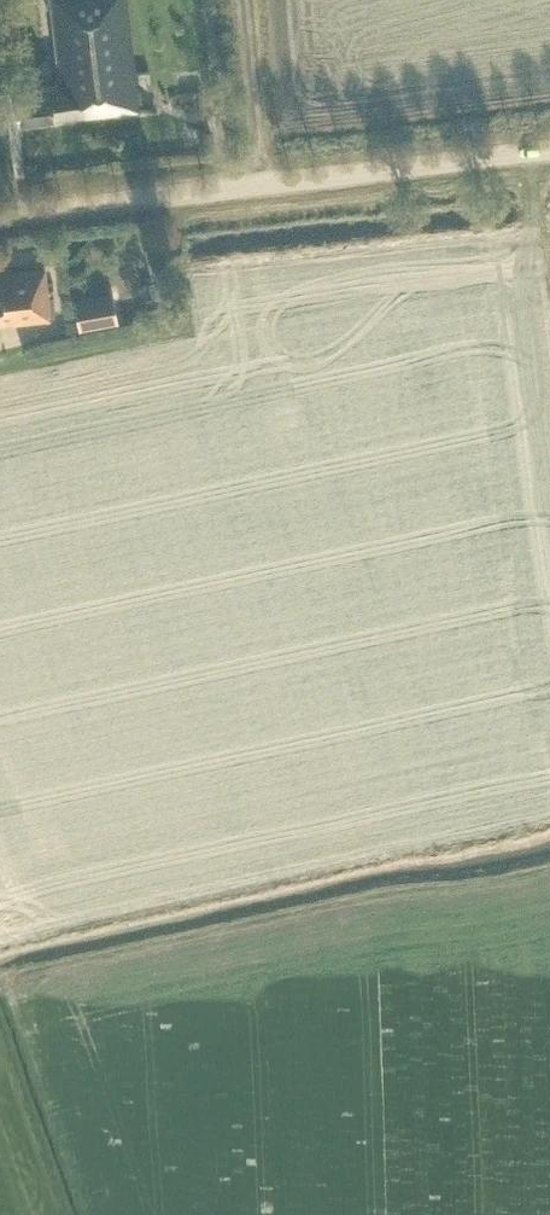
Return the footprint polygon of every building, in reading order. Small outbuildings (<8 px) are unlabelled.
[(138,106),(125,0),(50,0),(60,84),(14,90),(17,121),(138,106)] [(49,317),(43,269),(0,274),(0,323),(49,317)] [(74,297),(79,328),(118,322),(112,291),(74,297)] [(146,301),(148,312),(164,309),(161,297),(146,301)]
